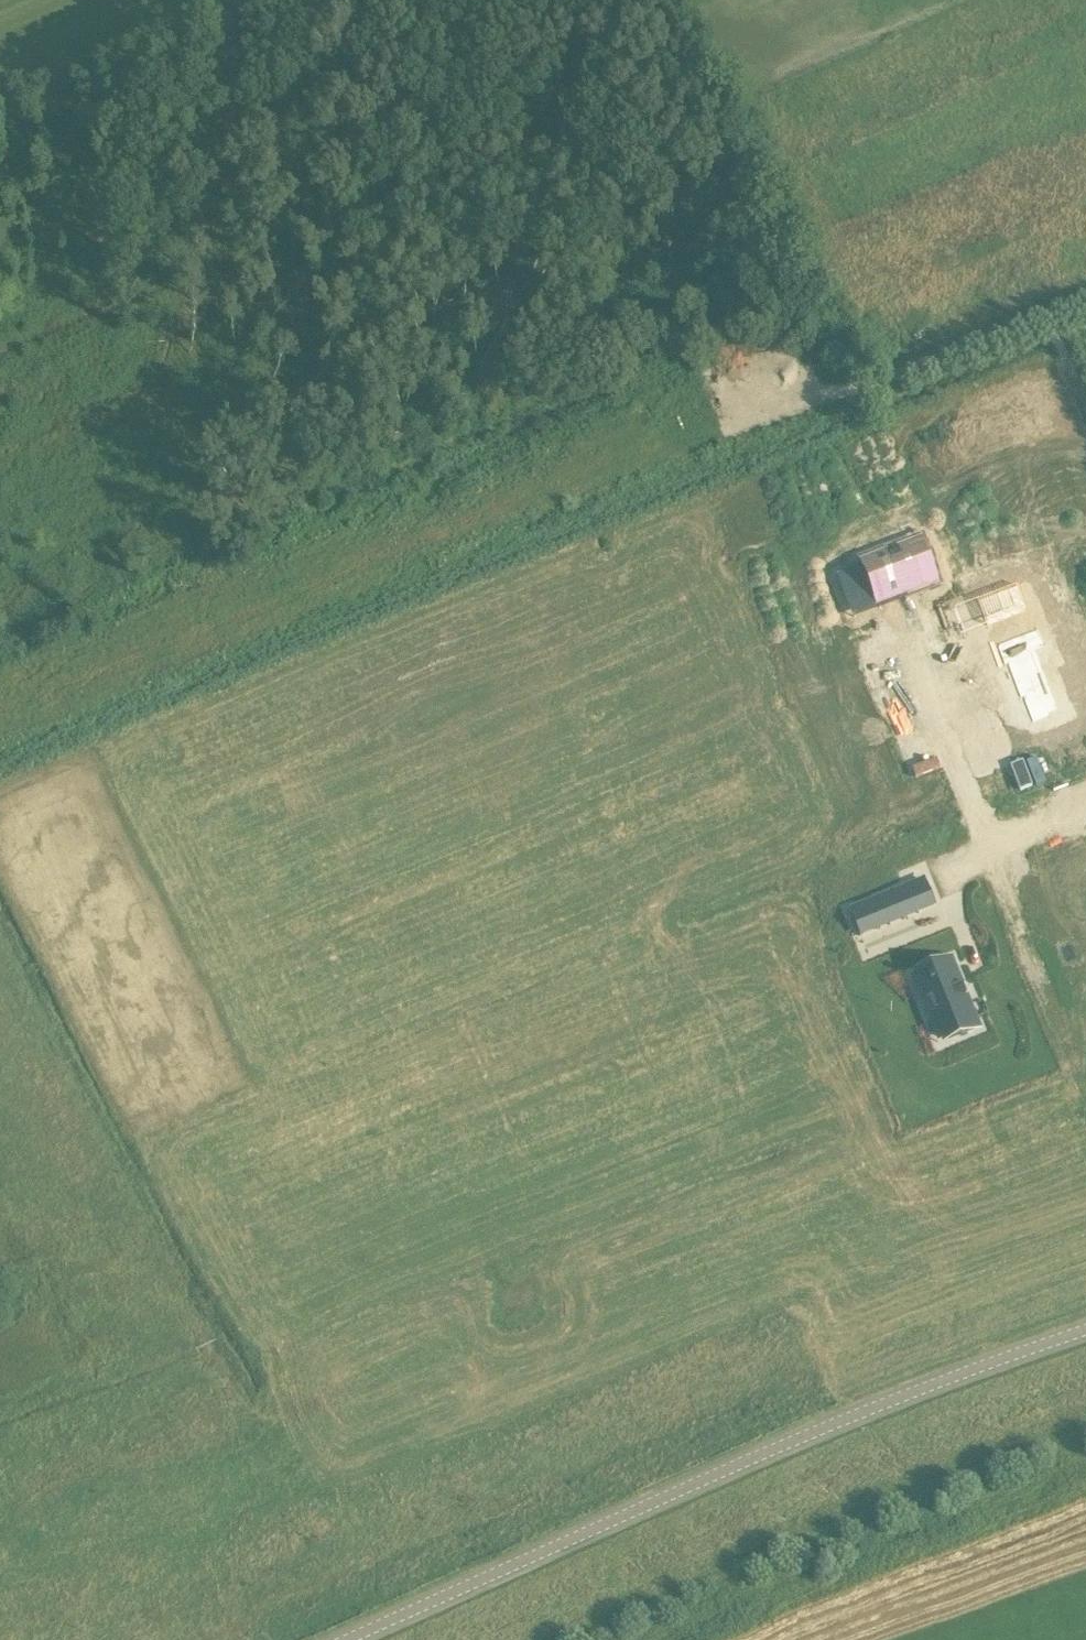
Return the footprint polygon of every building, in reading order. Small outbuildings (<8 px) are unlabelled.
[(910,557),(863,574),(877,610),(924,592),(910,557)] [(923,880),(851,910),(862,935),(934,905),(923,880)] [(925,970),(918,973),(918,974),(925,990),(945,1039),(946,1040),(978,1026),(951,960),(925,970)]
